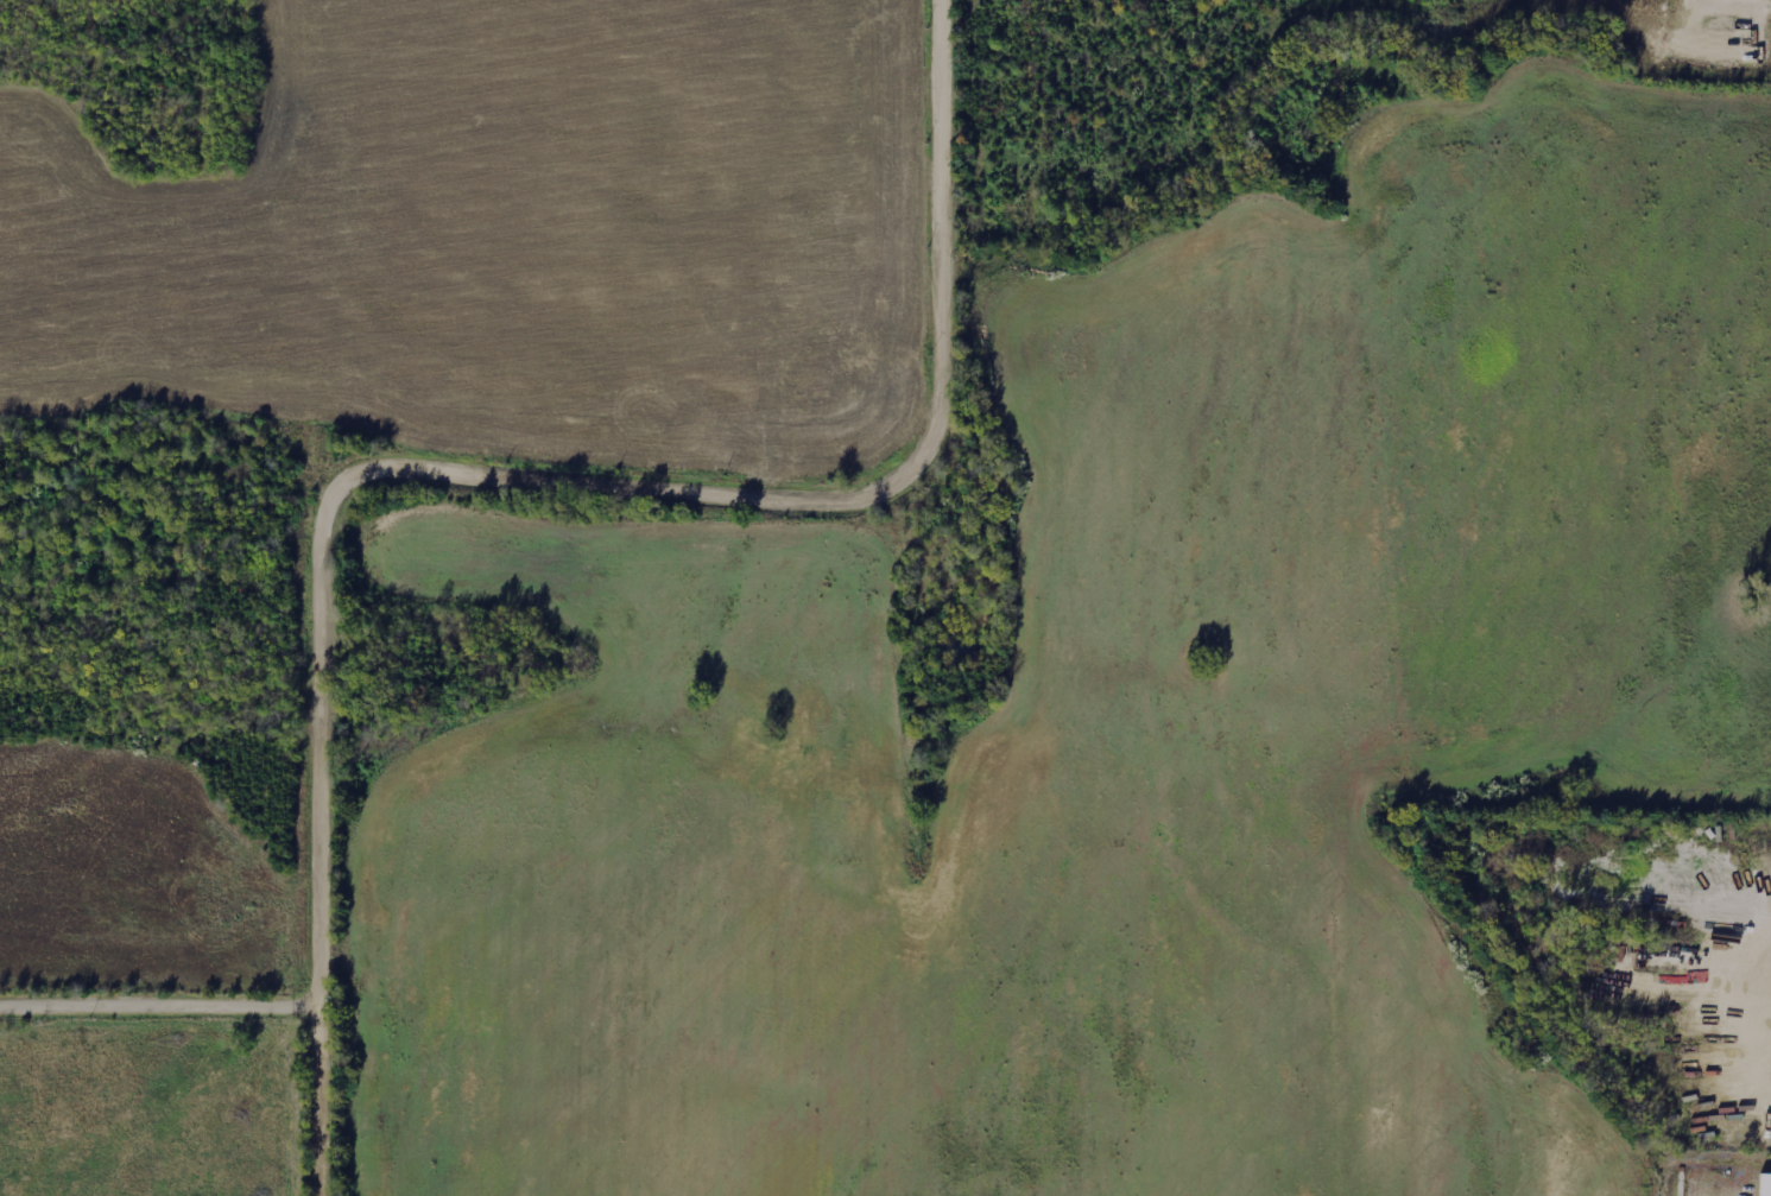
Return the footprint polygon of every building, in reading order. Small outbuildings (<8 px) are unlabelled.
[(1760,1174),(1759,1195),(1770,1195),(1770,1174),(1760,1174)]
